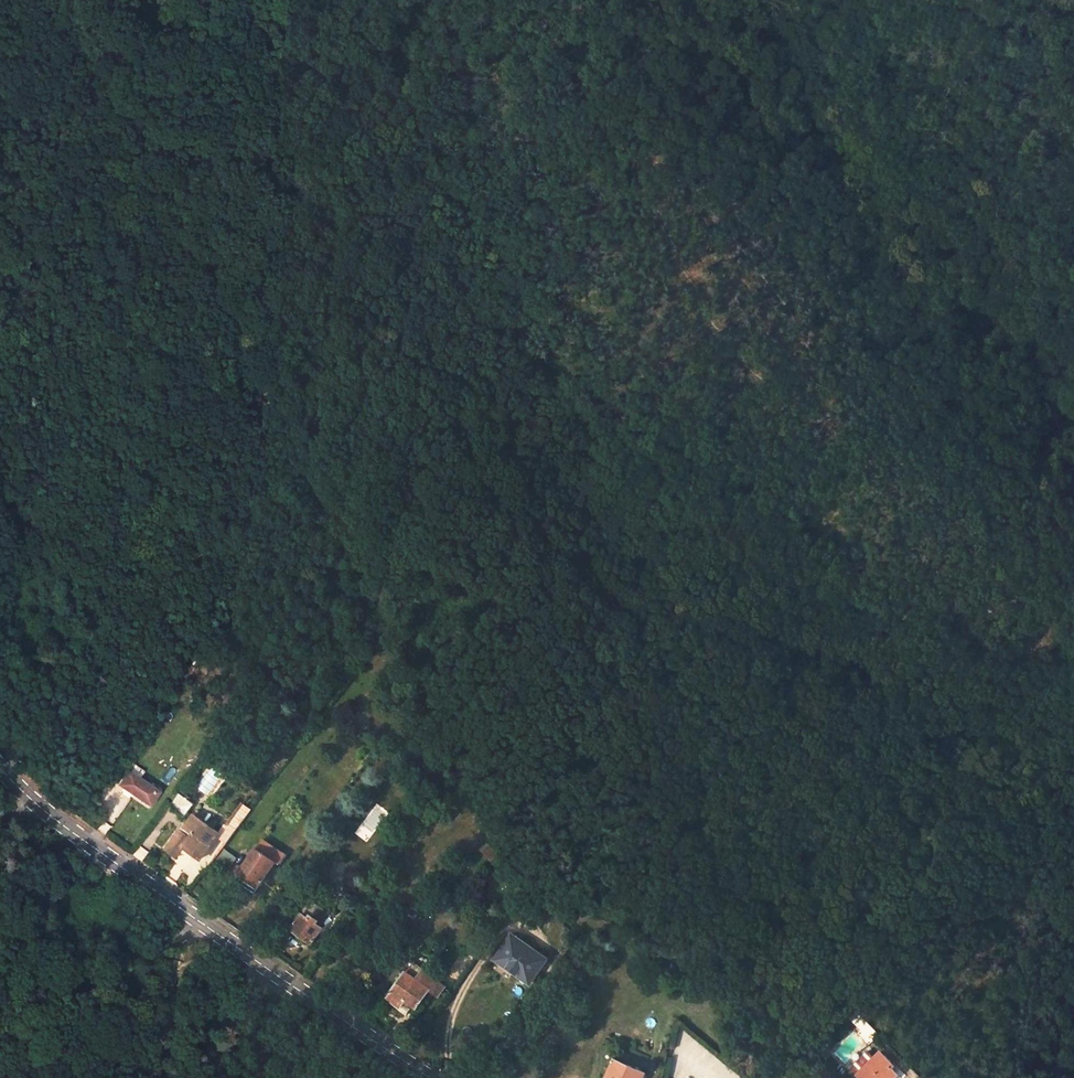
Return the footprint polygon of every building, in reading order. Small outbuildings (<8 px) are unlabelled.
[(305,715),(298,709),(291,719),(303,728),(307,722),(303,718),(305,715)] [(298,725),(291,719),(288,723),(295,729),(298,725)] [(160,786),(130,766),(127,771),(156,792),(160,786)] [(119,785),(149,805),(156,792),(127,771),(119,785)] [(195,803),(180,792),(172,803),(170,805),(185,816),(195,803)] [(228,843),(252,811),(244,805),(229,824),(221,834),(218,832),(195,816),(186,828),(183,826),(168,849),(177,855),(183,848),(195,856),(191,861),(200,867),(208,857),(214,861),(228,843)] [(226,821),(218,832),(221,834),(229,824),(226,821)] [(263,842),(259,847),(264,851),(268,847),(263,842)] [(224,872),(239,851),(228,843),(214,861),(212,863),(224,872)] [(501,858),(489,844),(482,850),(495,865),(501,858)] [(260,887),(278,861),(264,851),(259,847),(240,873),(260,887)] [(260,887),(240,873),(235,881),(254,895),(260,887)] [(285,907),(275,900),(269,907),(280,915),(285,907)] [(300,920),(294,929),(314,943),(325,928),(318,923),(323,916),(321,915),(324,908),(317,903),(311,908),(309,906),(305,913),(300,920)] [(300,920),(305,913),(301,911),(296,917),(300,920)] [(548,958),(514,934),(496,958),(515,972),(519,967),(535,978),(548,958)] [(446,986),(414,964),(390,998),(400,1007),(399,1010),(408,1017),(415,1008),(417,1009),(430,989),(440,995),(446,986)] [(851,1019),(864,1031),(869,1025),(856,1014),(851,1019)] [(874,1056),(867,1049),(849,1066),(858,1076),(861,1077),(893,1077),(898,1073),(890,1066),(893,1063),(883,1053),(878,1059),(874,1056)] [(616,1060),(608,1077),(646,1077),(647,1076),(644,1074),(645,1072),(616,1060)]
